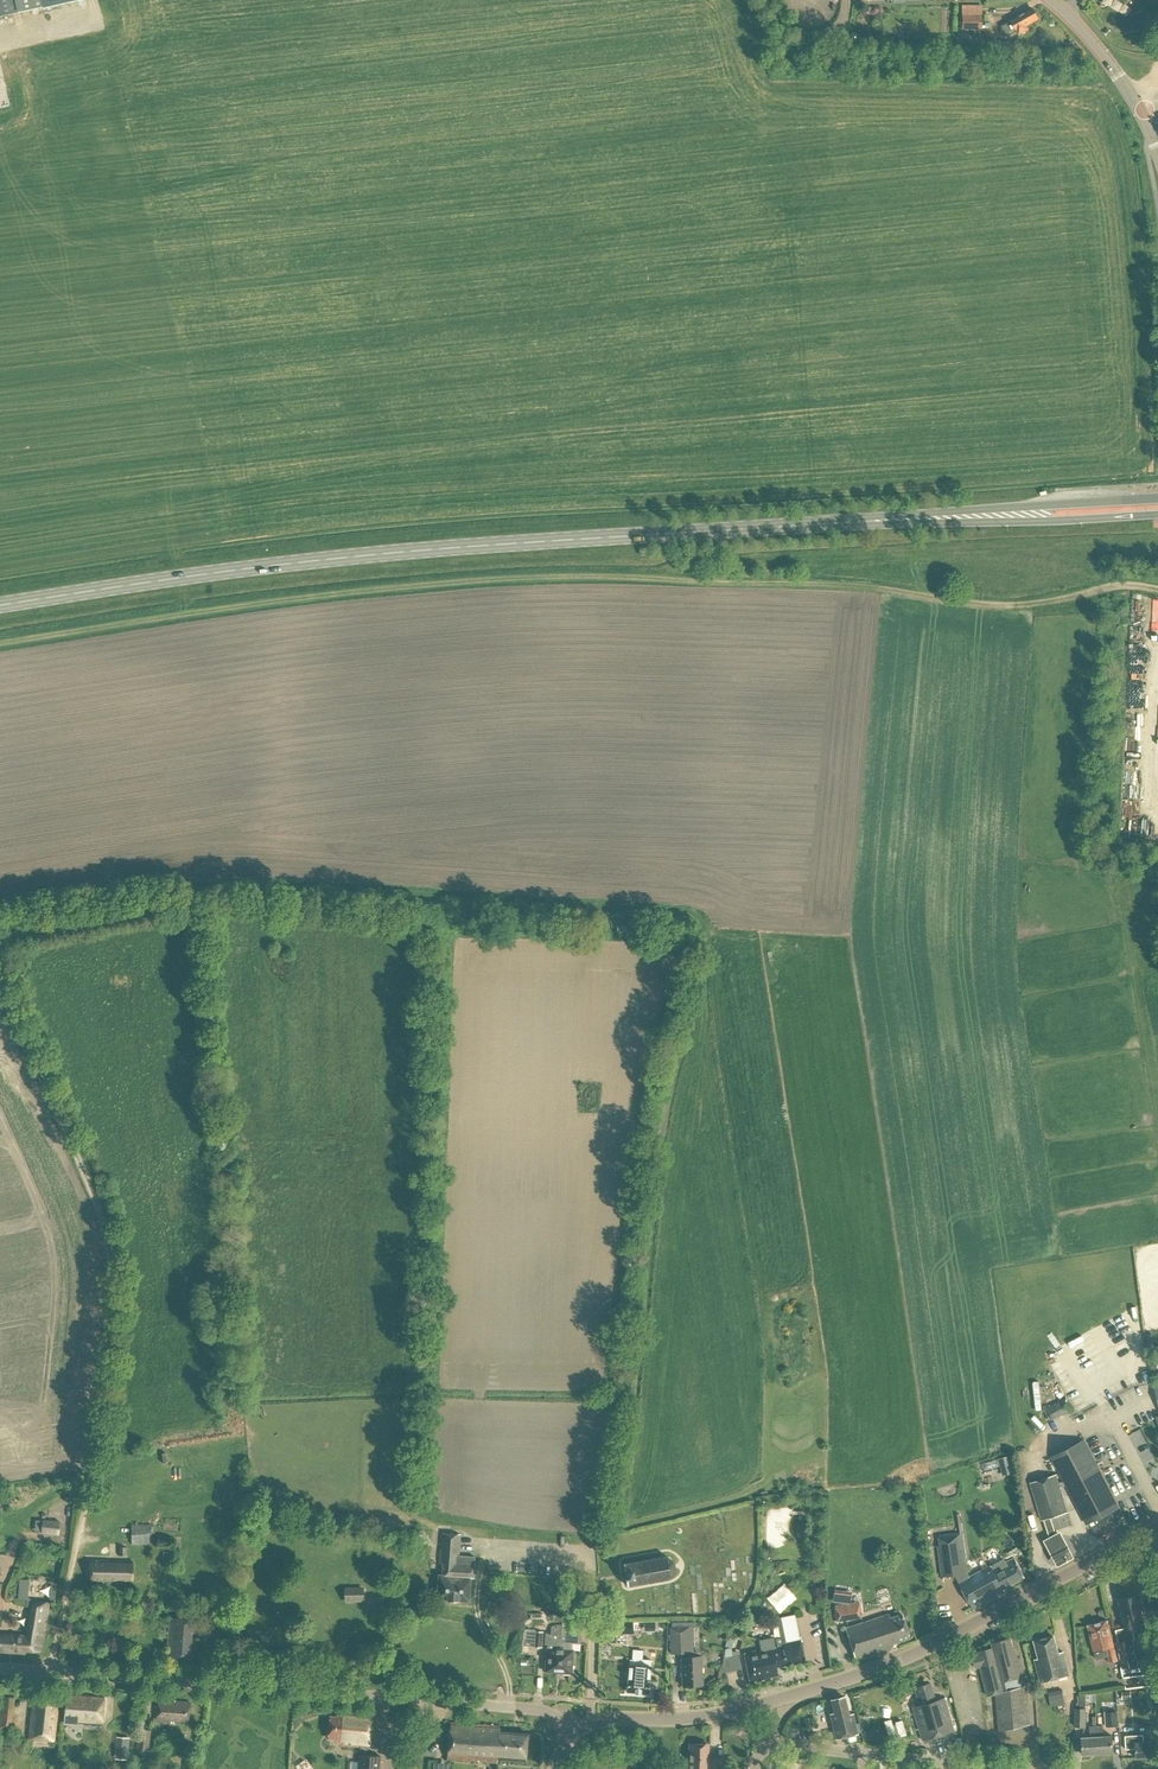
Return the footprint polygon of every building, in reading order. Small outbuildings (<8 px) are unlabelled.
[(42,7),(43,9),(83,0),(0,0),(0,17),(42,7)] [(1016,30),(1018,33),(1019,36),(1030,30),(1029,27),(1041,21),(1034,7),(1001,25),(1006,35),(1016,30)] [(982,15),(962,15),(962,31),(982,30),(982,15)] [(1145,1335),(1147,1346),(1154,1346),(1153,1334),(1145,1335)] [(1051,1421),(1074,1410),(1068,1396),(1045,1406),(1051,1421)] [(1088,1523),(1120,1507),(1086,1440),(1054,1456),(1088,1523)] [(984,1471),(1000,1466),(1003,1475),(1013,1472),(1009,1456),(998,1459),(982,1464),(984,1471)] [(944,1474),(947,1487),(968,1482),(966,1469),(944,1474)] [(1042,1520),(1069,1512),(1059,1474),(1032,1482),(1042,1520)] [(368,1525),(383,1529),(385,1522),(370,1518),(368,1525)] [(42,1520),(41,1534),(59,1535),(60,1521),(42,1520)] [(944,1523),(946,1534),(940,1535),(941,1545),(939,1545),(943,1576),(968,1573),(965,1548),(972,1547),(968,1520),(944,1523)] [(151,1523),(132,1524),(132,1543),(151,1542),(151,1523)] [(473,1578),(474,1564),(475,1556),(458,1555),(460,1534),(442,1532),(440,1561),(442,1562),(441,1574),(438,1573),(436,1598),(468,1601),(470,1578),(473,1578)] [(1060,1532),(1043,1540),(1054,1561),(1057,1567),(1074,1557),(1071,1552),(1060,1532)] [(672,1563),(663,1557),(621,1565),(625,1586),(668,1578),(673,1571),(672,1563)] [(1025,1576),(1015,1557),(1007,1561),(1005,1558),(992,1565),(992,1564),(969,1577),(960,1581),(975,1608),(1002,1593),(1004,1587),(1025,1576)] [(127,1579),(126,1560),(91,1560),(91,1583),(119,1583),(119,1579),(127,1579)] [(344,1601),(364,1601),(363,1586),(344,1587),(344,1601)] [(568,1607),(568,1590),(557,1590),(557,1607),(568,1607)] [(1116,1630),(1124,1667),(1138,1664),(1133,1641),(1136,1640),(1134,1631),(1147,1628),(1140,1595),(1119,1600),(1125,1628),(1116,1630)] [(31,1611),(26,1635),(1,1634),(0,1648),(0,1650),(23,1651),(24,1648),(41,1649),(44,1630),(43,1630),(44,1623),(45,1623),(49,1602),(33,1601),(31,1611)] [(862,1616),(858,1601),(834,1604),(837,1621),(862,1616)] [(910,1637),(902,1613),(890,1617),(889,1614),(880,1617),(880,1615),(846,1626),(857,1658),(891,1647),(895,1642),(910,1637)] [(782,1637),(783,1642),(798,1639),(793,1615),(780,1617),(784,1637),(782,1637)] [(197,1620),(170,1618),(167,1659),(190,1660),(191,1646),(193,1647),(194,1638),(196,1638),(197,1620)] [(561,1625),(557,1672),(571,1673),(573,1651),(572,1651),(572,1643),(581,1644),(582,1625),(569,1624),(569,1621),(562,1620),(561,1625)] [(1118,1661),(1115,1647),(1108,1621),(1088,1626),(1096,1659),(1108,1656),(1110,1663),(1118,1661)] [(614,1622),(614,1634),(633,1633),(633,1622),(614,1622)] [(543,1671),(557,1672),(561,1625),(551,1624),(550,1634),(545,1633),(544,1644),(547,1645),(547,1649),(545,1648),(543,1671)] [(680,1654),(680,1657),(681,1687),(701,1686),(700,1656),(697,1656),(697,1653),(693,1653),(692,1626),(669,1627),(669,1654),(680,1654)] [(714,1627),(712,1632),(722,1635),(723,1630),(714,1627)] [(532,1644),(542,1645),(543,1631),(534,1631),(532,1644)] [(1043,1682),(1070,1675),(1064,1652),(1059,1653),(1054,1636),(1036,1641),(1039,1651),(1038,1654),(1039,1658),(1037,1659),(1043,1682)] [(759,1640),(761,1650),(744,1653),(750,1681),(778,1675),(776,1667),(780,1666),(805,1661),(800,1639),(781,1643),(782,1645),(775,1647),(773,1637),(759,1640)] [(996,1694),(999,1732),(1030,1724),(1027,1686),(1025,1676),(1026,1676),(1021,1657),(1018,1658),(1016,1649),(1013,1647),(1011,1638),(993,1642),(994,1647),(977,1651),(978,1654),(973,1655),(977,1669),(981,1668),(988,1696),(996,1694)] [(647,1693),(649,1669),(650,1660),(642,1659),(643,1650),(642,1650),(642,1646),(633,1645),(632,1659),(628,1659),(626,1692),(647,1693)] [(724,1657),(721,1673),(740,1669),(737,1654),(724,1657)] [(606,1659),(607,1667),(620,1666),(619,1658),(606,1659)] [(935,1701),(930,1684),(915,1688),(920,1705),(913,1707),(923,1739),(953,1730),(944,1698),(935,1701)] [(1062,1689),(1049,1692),(1051,1706),(1065,1704),(1062,1689)] [(103,1696),(70,1693),(69,1697),(64,1697),(62,1721),(100,1725),(103,1696)] [(1095,1693),(1077,1695),(1078,1703),(1096,1701),(1095,1693)] [(12,1698),(1,1697),(0,1705),(0,1728),(9,1729),(12,1698)] [(848,1714),(844,1697),(831,1700),(834,1713),(830,1714),(836,1739),(858,1734),(853,1713),(848,1714)] [(53,1738),(57,1701),(37,1699),(36,1705),(31,1704),(27,1735),(53,1738)] [(186,1723),(188,1702),(172,1700),(171,1705),(165,1704),(165,1700),(154,1699),(153,1720),(186,1723)] [(1086,1727),(1087,1708),(1076,1708),(1075,1726),(1086,1727)] [(1119,1725),(1118,1711),(1105,1712),(1106,1726),(1119,1725)] [(328,1742),(368,1745),(370,1715),(336,1713),(335,1716),(329,1716),(328,1742)] [(525,1760),(527,1734),(498,1732),(499,1726),(448,1722),(445,1757),(497,1761),(497,1759),(525,1760)] [(1097,1737),(1098,1754),(1113,1753),(1113,1736),(1104,1736),(1103,1725),(1097,1726),(1097,1737)] [(1098,1754),(1097,1737),(1097,1726),(1093,1726),(1090,1726),(1091,1737),(1082,1738),(1083,1755),(1098,1754)] [(137,1750),(148,1751),(150,1730),(139,1729),(137,1750)] [(1138,1736),(1126,1736),(1127,1748),(1137,1748),(1137,1758),(1157,1757),(1157,1749),(1157,1742),(1144,1743),(1144,1735),(1138,1736)] [(116,1737),(116,1745),(129,1746),(130,1738),(116,1737)] [(689,1744),(689,1768),(723,1768),(723,1759),(706,1758),(706,1744),(689,1744)] [(381,1756),(359,1754),(358,1768),(380,1768),(381,1756)]
